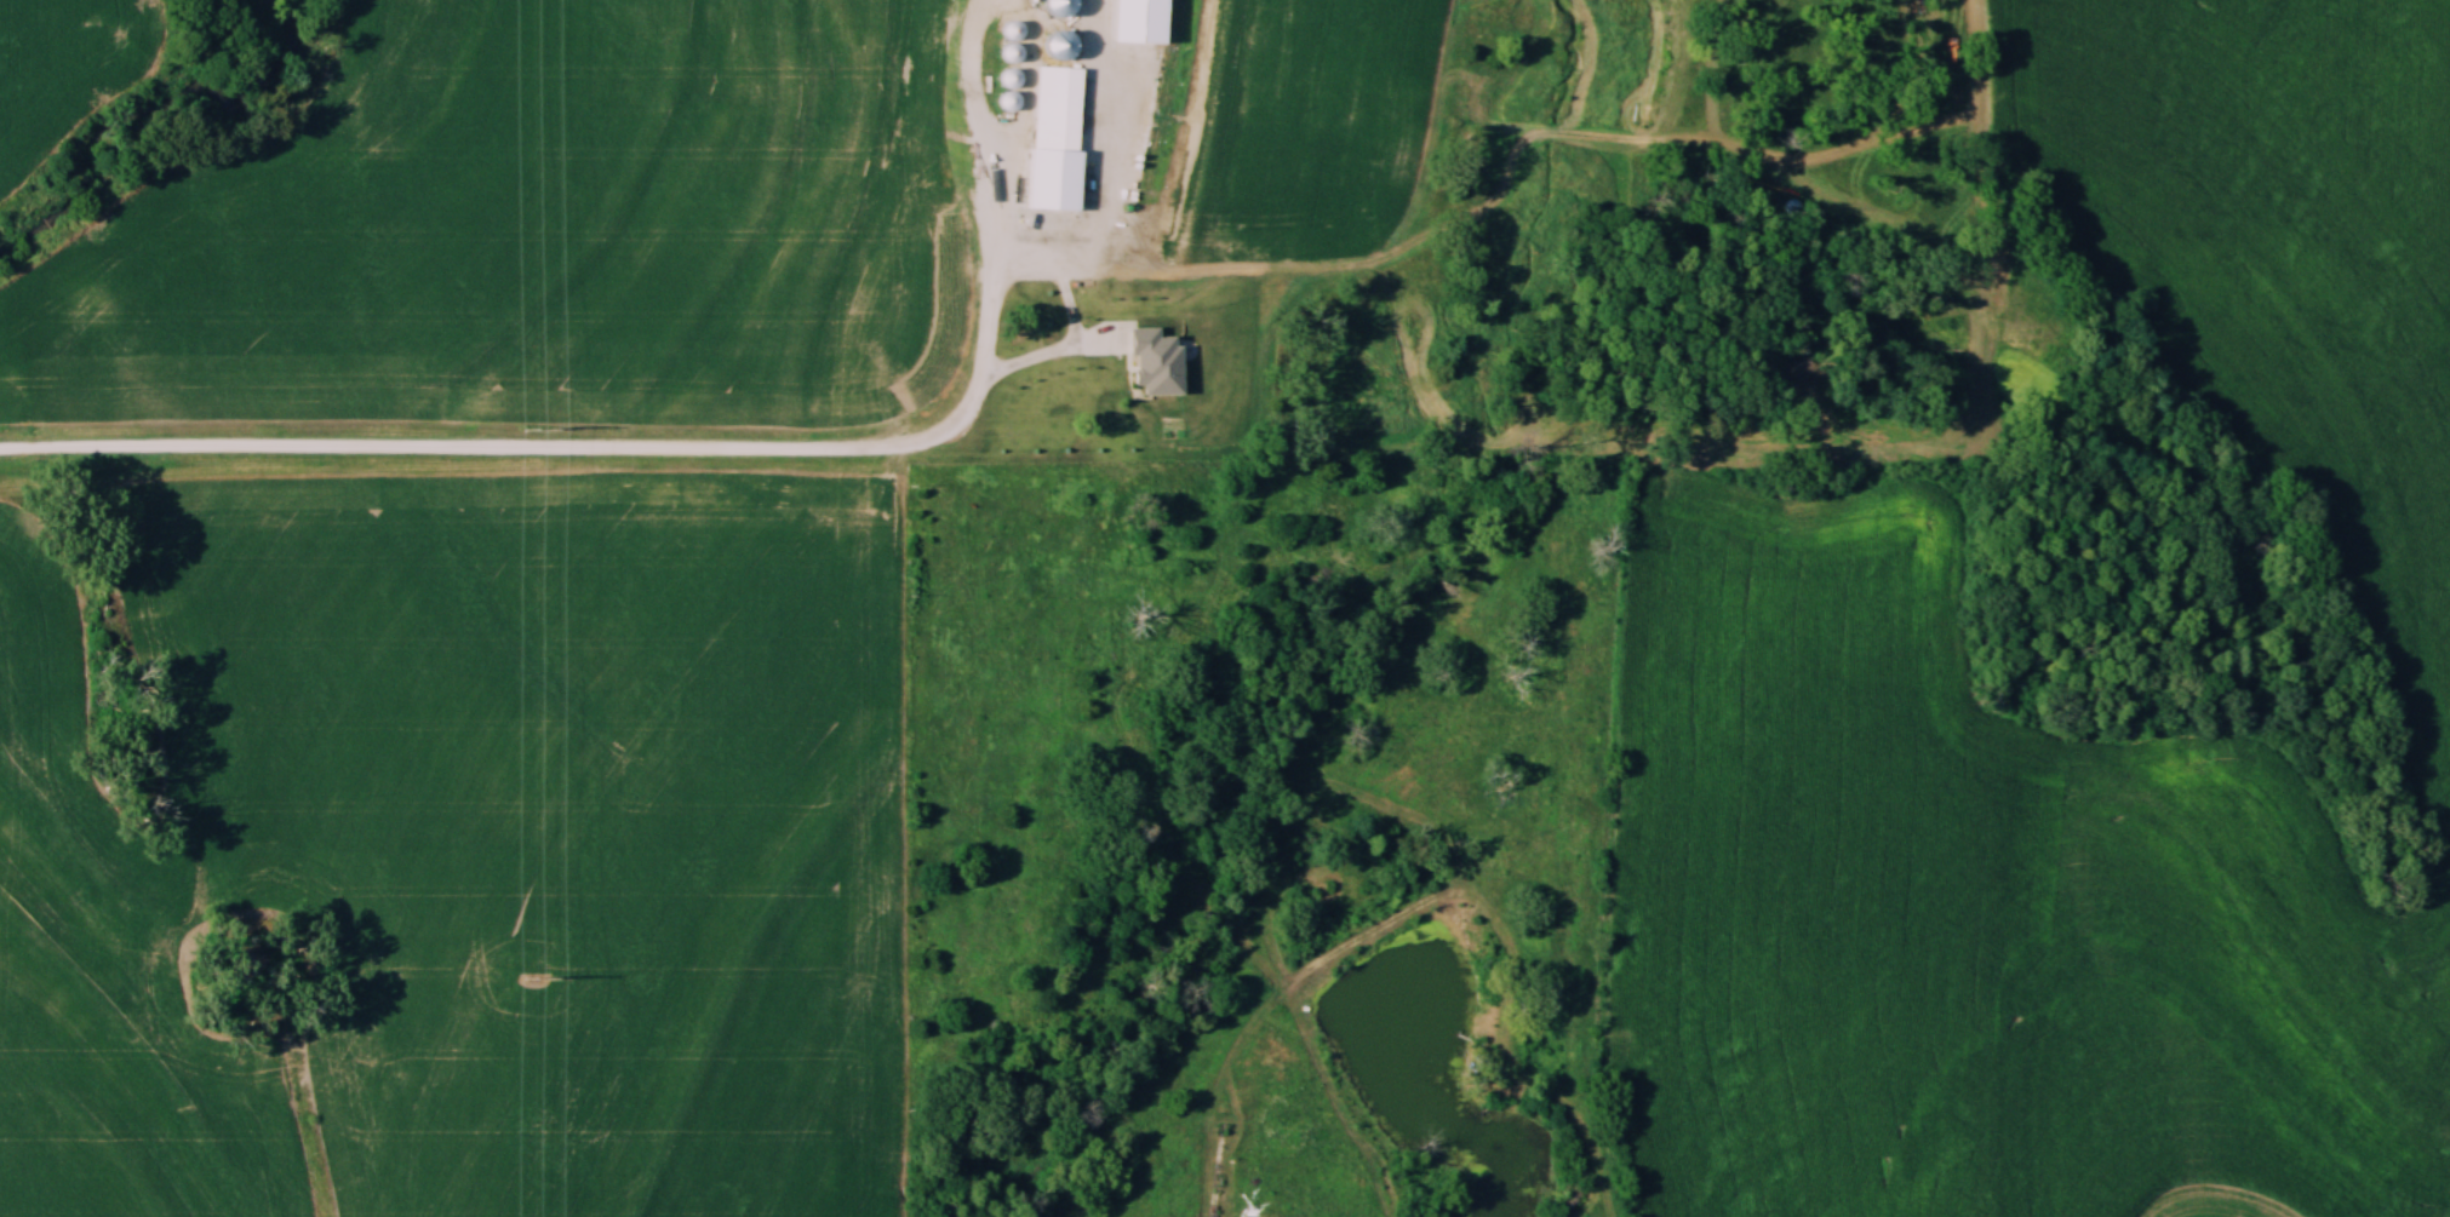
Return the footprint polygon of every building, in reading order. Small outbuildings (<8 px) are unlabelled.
[(1052,17),(1071,17),(1072,0),(1052,0),(1052,17)] [(1027,30),(1013,22),(1004,36),(1018,45),(1027,30)] [(1071,60),(1069,34),(1053,35),(1055,61),(1071,60)] [(1001,85),(1015,92),(1023,77),(1009,70),(1001,85)] [(1080,213),(1030,209),(1035,151),(1086,156),(1080,213)] [(1121,262),(1121,238),(1111,238),(1111,262),(1121,262)]
